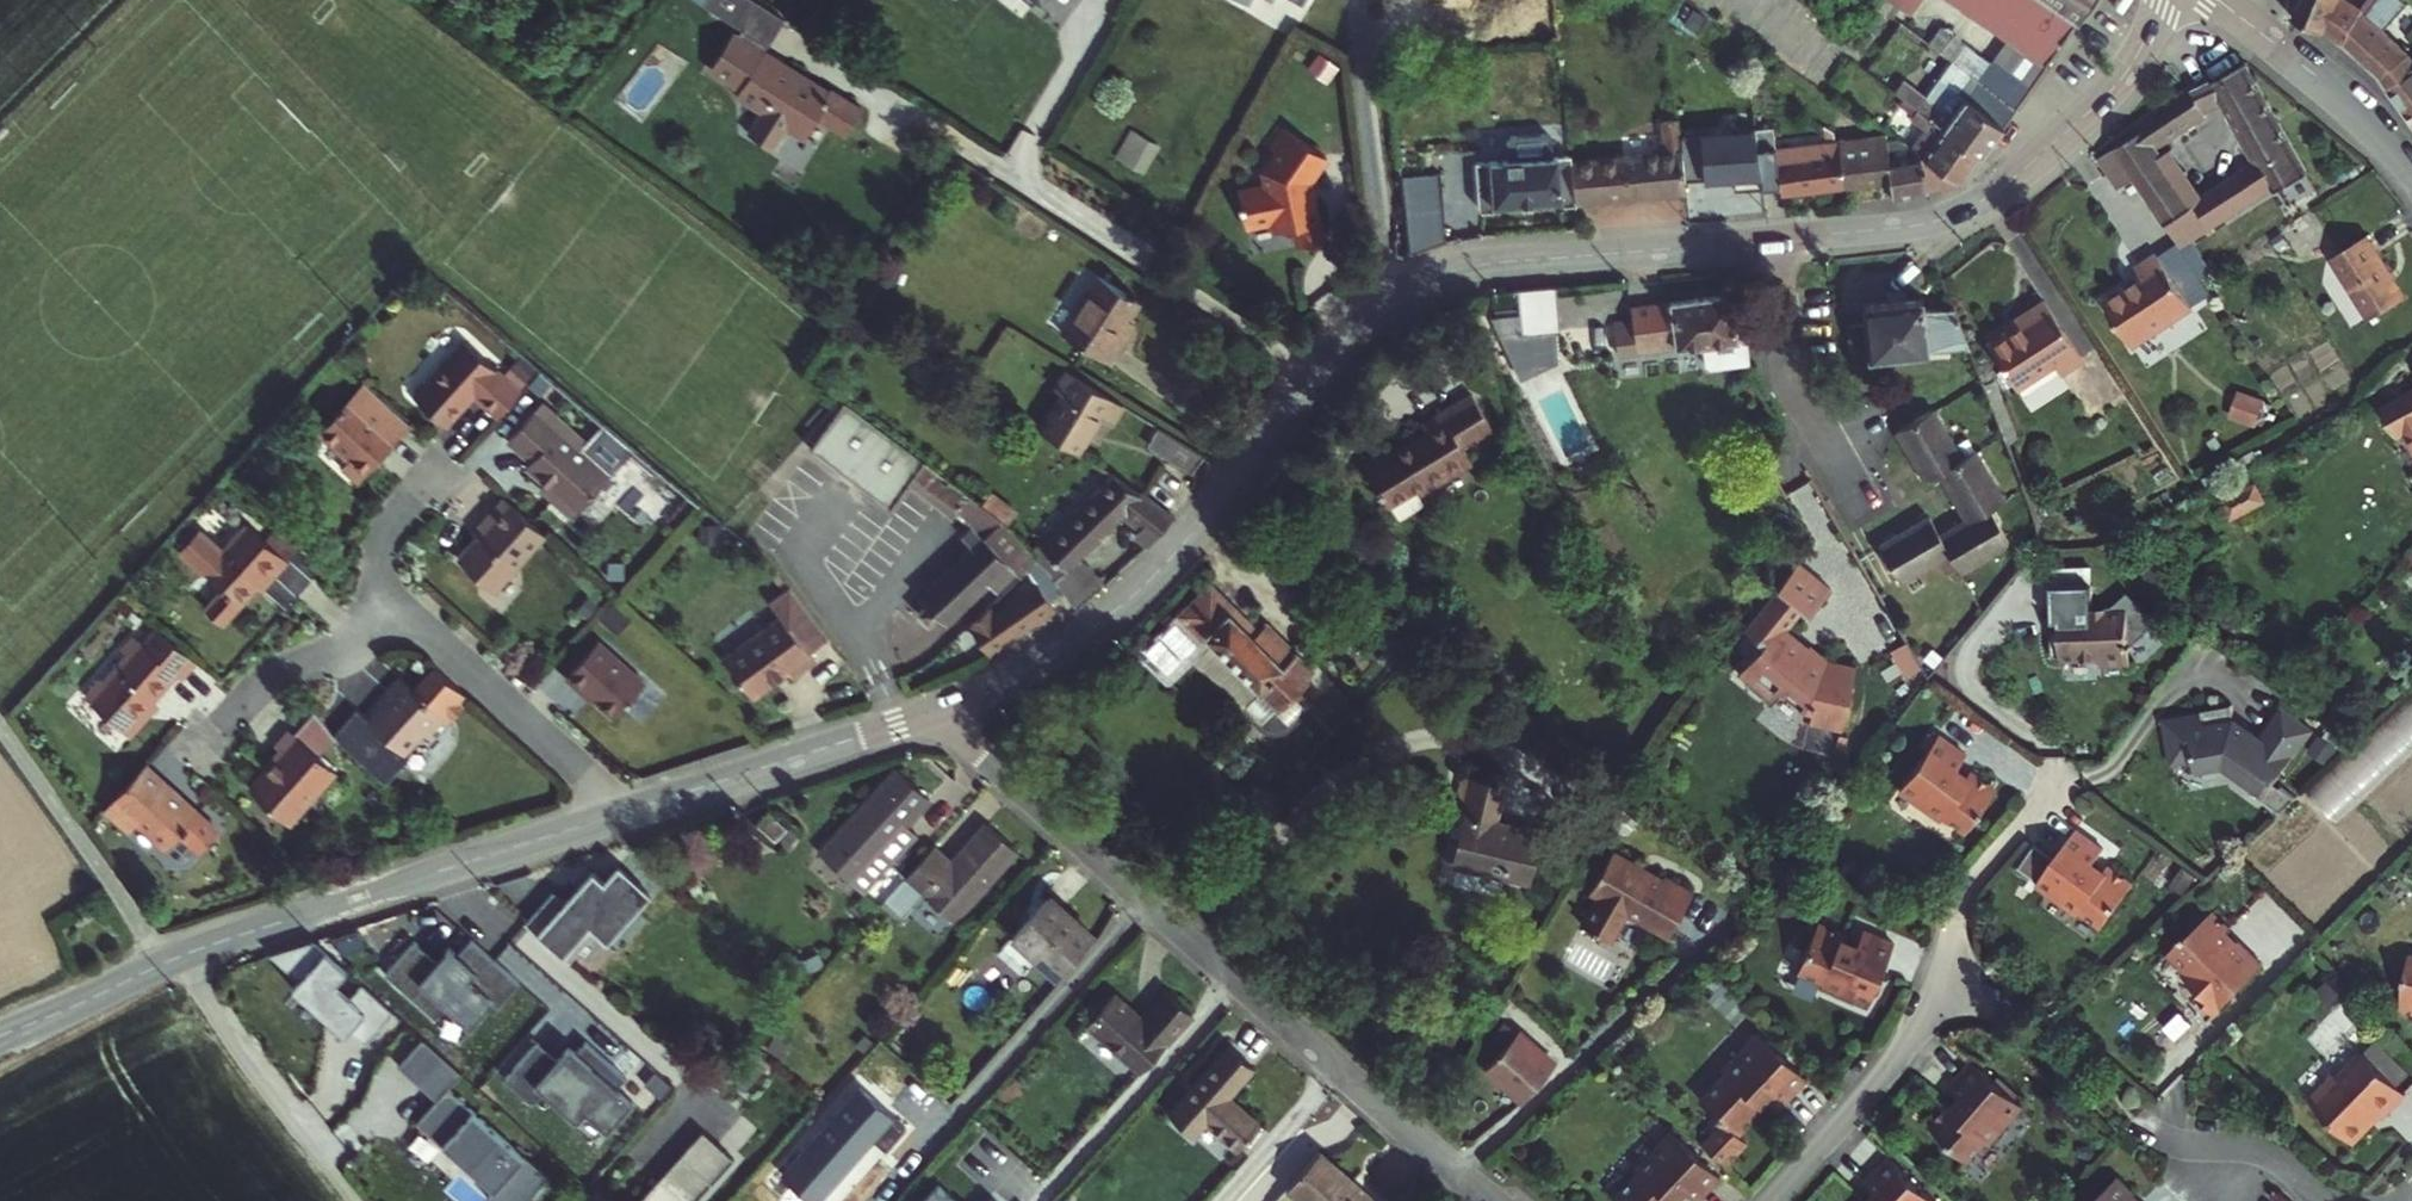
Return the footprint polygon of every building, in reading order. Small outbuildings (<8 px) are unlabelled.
[(2047,49),(2054,53),(2087,0),(1969,0),(2000,20),(2047,49)] [(2335,0),(2306,0),(2300,13),(2326,24),(2346,41),(2367,8),(2371,10),(2377,0),(2361,0),(2359,4),(2351,0),(2340,0),(2339,2),(2335,0)] [(2373,12),(2371,10),(2367,8),(2346,41),(2383,73),(2392,84),(2411,68),(2411,32),(2411,30),(2411,29),(2411,18),(2395,0),(2381,0),(2380,2),(2373,12)] [(1908,22),(1979,68),(2018,93),(2034,76),(2031,74),(1984,45),(1931,12),(1930,6),(1927,4),(1920,4),(1908,22)] [(774,58),(791,33),(756,9),(740,33),(749,39),(745,44),(741,41),(718,75),(748,95),(741,105),(766,122),(751,143),(777,160),(791,139),(809,151),(822,130),(850,149),(868,123),(835,101),(833,105),(769,63),(773,58),(774,58)] [(2000,20),(1984,45),(2031,74),(2047,49),(2000,20)] [(1879,53),(1896,66),(1916,40),(1899,27),(1879,53)] [(2247,59),(2142,122),(2144,126),(2103,151),(2125,182),(2140,173),(2187,238),(2278,183),(2282,187),(2312,169),(2252,59),(2247,59)] [(1966,88),(1940,71),(1928,89),(1896,67),(1887,80),(1916,99),(1985,143),(2005,112),(1966,88)] [(2005,112),(2018,93),(1979,68),(1966,88),(2005,112)] [(2392,84),(2411,112),(2411,68),(2392,84)] [(1934,130),(1921,149),(1963,176),(1985,143),(1916,99),(1907,111),(1934,130)] [(1628,147),(1632,190),(1689,185),(1684,151),(1678,101),(1667,103),(1668,113),(1664,113),(1667,143),(1628,147)] [(1772,178),(1773,125),(1711,124),(1710,176),(1772,178)] [(1133,125),(1117,154),(1147,170),(1163,141),(1133,125)] [(1295,226),(1297,239),(1304,245),(1317,244),(1322,234),(1316,197),(1308,199),(1307,186),(1329,158),(1290,127),(1274,147),(1281,152),(1268,172),(1270,184),(1241,189),(1247,223),(1277,218),(1279,229),(1295,226)] [(1484,140),(1485,156),(1573,148),(1571,132),(1484,140)] [(1844,147),(1848,176),(1896,170),(1898,187),(1963,178),(1966,178),(1963,176),(1921,149),(1900,136),(1901,143),(1884,145),(1882,133),(1834,136),(1833,138),(1834,147),(1844,147)] [(1833,138),(1834,136),(1816,138),(1817,149),(1791,151),(1791,140),(1782,141),(1787,183),(1848,176),(1844,147),(1834,147),(1833,138)] [(1574,154),(1579,196),(1632,190),(1628,147),(1574,154)] [(1569,201),(1579,200),(1579,196),(1574,154),(1573,148),(1485,156),(1478,157),(1483,209),(1493,208),(1499,198),(1562,191),(1563,198),(1569,201)] [(1706,149),(1684,151),(1689,185),(1689,187),(1709,185),(1706,149)] [(1445,206),(1435,207),(1439,224),(1444,244),(1449,242),(1445,206)] [(1439,224),(1435,207),(1410,210),(1415,253),(1444,244),(1439,224)] [(2364,245),(2404,303),(2411,298),(2411,287),(2375,237),(2364,245)] [(2404,303),(2364,245),(2341,261),(2382,319),(2404,303)] [(2172,252),(2148,265),(2152,272),(2113,294),(2139,338),(2201,302),(2172,252)] [(1109,275),(1073,332),(1121,362),(1131,346),(1123,342),(1138,317),(1149,300),(1109,275)] [(1524,285),(1525,331),(1563,330),(1562,284),(1524,285)] [(1631,308),(1614,310),(1617,342),(1749,330),(1743,285),(1630,294),(1631,308)] [(1976,337),(1959,296),(1928,298),(1927,287),(1868,292),(1870,311),(1851,313),(1854,345),(1875,343),(1875,347),(1976,337)] [(2035,309),(1996,333),(2022,377),(2061,353),(2066,363),(2089,349),(2054,290),(2031,303),(2035,309)] [(1123,342),(1131,346),(1146,323),(1138,317),(1123,342)] [(467,406),(491,428),(513,403),(459,353),(407,409),(438,437),(467,406)] [(1073,387),(1050,422),(1080,440),(1085,443),(1109,410),(1119,417),(1131,400),(1074,367),(1064,382),(1073,387)] [(1436,489),(1484,451),(1471,434),(1485,423),(1490,429),(1505,418),(1477,382),(1433,417),(1438,423),(1408,446),(1404,442),(1376,463),(1404,500),(1429,481),(1436,489)] [(2244,387),(2235,414),(2262,424),(2271,397),(2244,387)] [(2399,396),(2411,419),(2411,389),(2399,396)] [(402,436),(358,394),(312,445),(340,470),(333,479),(350,495),(402,436)] [(874,466),(862,481),(896,507),(910,488),(921,474),(962,505),(973,492),(872,415),(849,398),(813,445),(849,472),(861,457),(874,466)] [(1935,472),(1948,464),(1975,511),(1947,528),(1938,509),(1888,538),(1907,572),(1954,546),(1965,564),(2016,535),(1998,502),(2012,494),(1982,442),(1969,450),(1941,401),(1906,421),(1935,472)] [(533,416),(504,447),(529,470),(524,475),(555,503),(551,508),(570,525),(608,483),(580,457),(584,453),(550,421),(544,427),(533,416)] [(1212,448),(1166,421),(1156,439),(1202,466),(1212,448)] [(1066,571),(1090,600),(1115,571),(1091,550),(1135,503),(1155,521),(1150,526),(1154,530),(1151,533),(1158,540),(1184,512),(1156,485),(1085,443),(1080,440),(1071,457),(1100,477),(1042,541),(1051,553),(1066,571)] [(861,457),(849,472),(862,481),(874,466),(861,457)] [(2262,477),(2229,494),(2237,509),(2270,491),(2262,477)] [(975,531),(972,534),(982,545),(930,593),(938,601),(928,610),(938,620),(947,611),(954,619),(1019,558),(1032,572),(1051,553),(1042,541),(973,492),(962,505),(983,520),(975,531)] [(490,603),(542,547),(501,511),(478,536),(484,541),(456,571),(490,603)] [(258,553),(240,536),(216,562),(193,541),(174,560),(215,598),(195,619),(213,636),(262,584),(266,588),(280,574),(258,553)] [(273,538),(258,553),(280,574),(294,559),(273,538)] [(1804,547),(1748,615),(1768,631),(1744,660),(1753,668),(1751,670),(1774,689),(1785,676),(1809,696),(1817,698),(1815,708),(1848,715),(1862,651),(1834,645),(1815,630),(1809,638),(1787,620),(1809,594),(1815,599),(1836,573),(1804,547)] [(1027,576),(1016,587),(980,621),(1003,645),(1063,589),(1055,581),(1066,571),(1051,553),(1032,572),(1027,576)] [(1016,587),(1027,576),(1020,569),(1009,579),(1016,587)] [(2059,581),(2065,604),(2103,593),(2097,570),(2059,581)] [(2130,573),(2118,588),(2103,593),(2065,604),(2078,654),(2107,646),(2105,639),(2113,637),(2117,652),(2121,651),(2149,644),(2143,623),(2162,597),(2130,573)] [(1152,651),(1178,677),(1206,650),(1213,643),(1210,639),(1248,604),(1225,581),(1152,651)] [(782,609),(792,624),(730,663),(757,705),(794,681),(797,686),(821,671),(816,664),(837,651),(802,596),(782,609)] [(1315,662),(1276,622),(1264,621),(1248,604),(1210,639),(1213,643),(1223,633),(1271,682),(1262,691),(1270,698),(1256,711),(1264,719),(1270,714),(1287,729),(1290,728),(1318,702),(1306,689),(1317,678),(1308,669),(1315,662)] [(1282,623),(1276,622),(1315,662),(1318,659),(1282,623)] [(1930,652),(1914,627),(1899,636),(1915,662),(1930,652)] [(1223,633),(1213,643),(1262,691),(1271,682),(1223,633)] [(121,667),(98,691),(95,688),(78,706),(121,746),(138,729),(133,724),(169,685),(174,689),(190,673),(152,638),(137,654),(128,646),(114,660),(121,667)] [(1213,643),(1206,650),(1254,699),(1262,691),(1213,643)] [(637,692),(589,649),(557,685),(571,698),(574,695),(608,725),(637,692)] [(389,761),(408,740),(419,750),(436,730),(459,704),(423,672),(400,698),(385,684),(372,698),(376,702),(353,728),(341,717),(323,737),(332,749),(374,787),(394,765),(389,761)] [(1249,704),(1256,711),(1270,698),(1262,691),(1254,699),(1249,704)] [(2192,694),(2192,737),(2216,737),(2216,748),(2243,748),(2257,758),(2255,761),(2269,772),(2272,768),(2285,778),(2295,764),(2332,714),(2301,692),(2279,723),(2261,707),(2261,695),(2192,694)] [(1320,704),(1318,702),(1290,728),(1298,727),(1320,704)] [(2005,776),(1979,756),(1976,760),(1965,752),(1976,736),(1949,716),(1911,767),(1953,799),(1957,793),(1979,810),(2005,776)] [(277,826),(325,773),(280,733),(265,749),(272,755),(239,792),(277,826)] [(1555,819),(1509,809),(1517,773),(1484,766),(1465,849),(1544,867),(1555,819)] [(904,767),(829,850),(874,890),(914,845),(901,835),(913,822),(936,796),(904,767)] [(135,775),(96,817),(120,840),(129,830),(158,857),(175,839),(194,858),(211,840),(191,822),(160,793),(158,796),(135,775)] [(784,824),(769,813),(759,825),(773,837),(784,824)] [(2145,869),(2123,852),(2118,860),(2105,851),(2117,834),(2090,815),(2066,849),(2045,835),(2030,856),(2050,870),(2092,900),(2094,897),(2115,911),(2145,869)] [(957,858),(939,841),(909,874),(960,918),(1023,847),(992,819),(957,858)] [(925,833),(913,822),(901,835),(914,845),(925,833)] [(1700,892),(1673,876),(1670,881),(1621,852),(1597,893),(1605,897),(1589,924),(1618,940),(1633,914),(1673,938),(1700,892)] [(555,886),(526,918),(570,957),(597,926),(607,935),(650,887),(619,860),(605,876),(593,866),(566,896),(555,886)] [(1063,971),(1097,933),(1049,889),(1065,872),(1058,866),(1023,904),(1035,915),(1019,932),(1063,971)] [(2192,961),(2188,965),(2204,981),(2205,989),(2215,999),(2224,998),(2266,956),(2242,932),(2239,935),(2228,924),(2231,921),(2214,904),(2193,926),(2191,924),(2173,942),(2192,961)] [(1868,929),(1856,924),(1858,919),(1830,906),(1808,953),(1833,964),(1831,968),(1880,990),(1909,927),(1876,912),(1868,929)] [(522,978),(473,935),(460,949),(453,942),(440,957),(417,936),(388,969),(438,1013),(448,1001),(472,1022),(495,997),(500,1002),(522,978)] [(348,968),(327,950),(292,991),(342,1035),(347,1028),(364,1042),(393,1009),(363,982),(352,995),(338,983),(348,968)] [(1118,987),(1091,1017),(1143,1063),(1194,1008),(1170,986),(1146,1012),(1118,987)] [(1742,1037),(1746,1041),(1708,1083),(1745,1118),(1774,1088),(1769,1083),(1779,1072),(1794,1086),(1815,1062),(1763,1014),(1742,1037)] [(1490,1064),(1526,1097),(1558,1061),(1522,1028),(1490,1064)] [(500,1200),(528,1200),(553,1173),(453,1086),(466,1071),(427,1036),(402,1063),(429,1087),(432,1084),(443,1094),(426,1112),(502,1179),(490,1192),(500,1200)] [(629,1073),(588,1037),(579,1047),(572,1040),(560,1054),(540,1036),(506,1074),(535,1099),(546,1087),(579,1116),(588,1106),(610,1125),(636,1096),(620,1083),(629,1073)] [(2371,1052),(2404,1086),(2411,1078),(2411,1066),(2384,1038),(2371,1052)] [(1233,1041),(1170,1110),(1194,1131),(1208,1116),(1240,1145),(1263,1119),(1230,1089),(1256,1062),(1233,1041)] [(1974,1080),(1965,1090),(1959,1085),(1939,1107),(1972,1137),(1991,1117),(1997,1122),(2030,1085),(1983,1042),(1960,1068),(1974,1080)] [(2411,1095),(2411,1094),(2404,1086),(2371,1052),(2345,1077),(2342,1074),(2317,1099),(2360,1140),(2380,1121),(2378,1120),(2384,1114),(2389,1118),(2411,1095)] [(712,1059),(700,1072),(718,1088),(730,1074),(712,1059)] [(429,1087),(440,1097),(443,1094),(432,1084),(429,1087)] [(1656,1134),(1660,1137),(1621,1179),(1644,1200),(1672,1200),(1687,1185),(1682,1180),(1692,1169),(1706,1182),(1727,1159),(1676,1112),(1656,1134)] [(685,1155),(716,1183),(739,1158),(708,1129),(685,1155)] [(1874,1190),(1870,1186),(1856,1200),(1935,1200),(1947,1187),(1897,1140),(1872,1166),(1885,1178),(1874,1190)] [(1289,1182),(1311,1200),(1388,1200),(1392,1196),(1359,1166),(1353,1174),(1322,1146),(1289,1182)] [(716,1183),(685,1155),(665,1177),(692,1200),(700,1200),(716,1183)] [(2150,1194),(2146,1198),(2135,1188),(2142,1180),(2126,1164),(2090,1200),(2158,1200),(2150,1194)] [(665,1177),(643,1200),(692,1200),(665,1177)] [(929,1200),(948,1200),(937,1191),(929,1200)]
